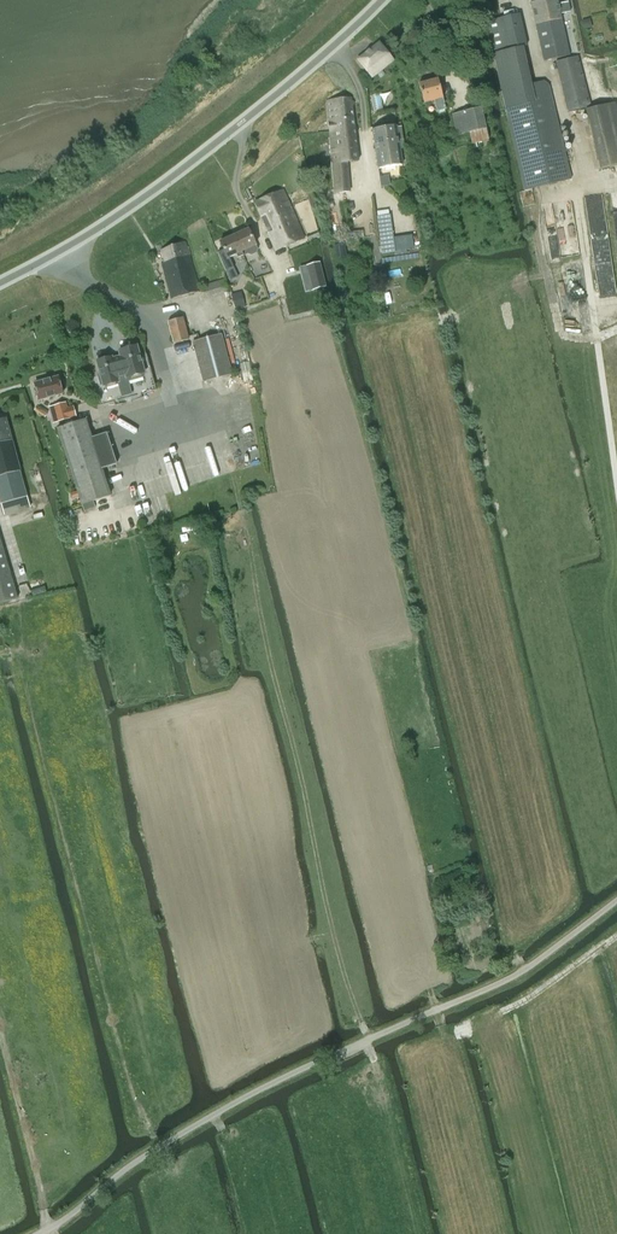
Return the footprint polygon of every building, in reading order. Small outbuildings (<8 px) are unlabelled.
[(535,25),(562,19),(561,15),(574,11),(572,2),(559,5),(558,0),(530,0),(535,25)] [(487,22),(493,48),(494,53),(521,47),(527,46),(520,14),(487,22)] [(562,19),(535,25),(545,62),(570,56),(562,19)] [(592,29),(590,19),(582,20),(584,31),(592,29)] [(379,43),(373,48),(357,59),(372,78),(377,74),(382,71),(393,62),(379,43)] [(557,62),(569,112),(591,107),(579,57),(557,62)] [(519,68),(499,72),(507,109),(528,104),(524,86),(519,68)] [(437,111),(446,109),(438,79),(419,84),(424,104),(435,101),(437,111)] [(530,85),(524,86),(528,104),(507,109),(505,109),(525,191),(571,179),(549,85),(543,82),(530,85)] [(329,122),(354,119),(352,98),(327,100),(329,122)] [(616,165),(616,113),(615,103),(586,110),(600,169),(616,165)] [(487,129),(482,108),(452,115),(456,136),(469,133),(472,145),(489,140),(487,129)] [(358,162),(354,119),(329,122),(335,193),(350,192),(347,163),(358,162)] [(378,169),(402,165),(397,127),(372,130),(378,169)] [(276,251),(289,245),(305,239),(294,213),(284,190),(255,203),(276,251)] [(249,229),(234,236),(243,256),(248,254),(251,255),(256,253),(258,250),(256,246),(249,229)] [(238,258),(243,256),(234,236),(220,242),(223,250),(217,253),(226,272),(233,268),(229,258),(236,255),(238,258)] [(173,299),(198,292),(186,242),(161,251),(165,263),(163,263),(173,299)] [(312,269),(305,271),(310,288),(317,285),(312,269)] [(207,296),(228,290),(225,279),(204,285),(207,296)] [(290,284),(284,286),(287,296),(293,294),(290,284)] [(231,294),(235,309),(245,306),(241,292),(231,294)] [(189,340),(183,318),(168,322),(174,343),(189,340)] [(203,382),(232,374),(222,334),(193,342),(203,382)] [(100,375),(91,378),(95,393),(99,406),(156,390),(146,354),(140,356),(137,346),(119,351),(120,357),(112,359),(112,357),(97,362),(100,375)] [(58,377),(34,383),(39,401),(63,394),(58,377)] [(54,406),(53,406),(58,422),(76,417),(73,406),(68,408),(66,402),(65,403),(54,406)] [(107,433),(92,438),(86,420),(57,429),(82,505),(111,496),(102,469),(117,464),(107,433)] [(0,423),(0,446),(12,443),(6,421),(0,423)] [(0,446),(0,503),(4,516),(30,508),(12,443),(0,446)] [(17,599),(0,540),(0,604),(17,599)] [(471,897),(457,899),(459,908),(473,905),(479,904),(477,896),(471,897)]
